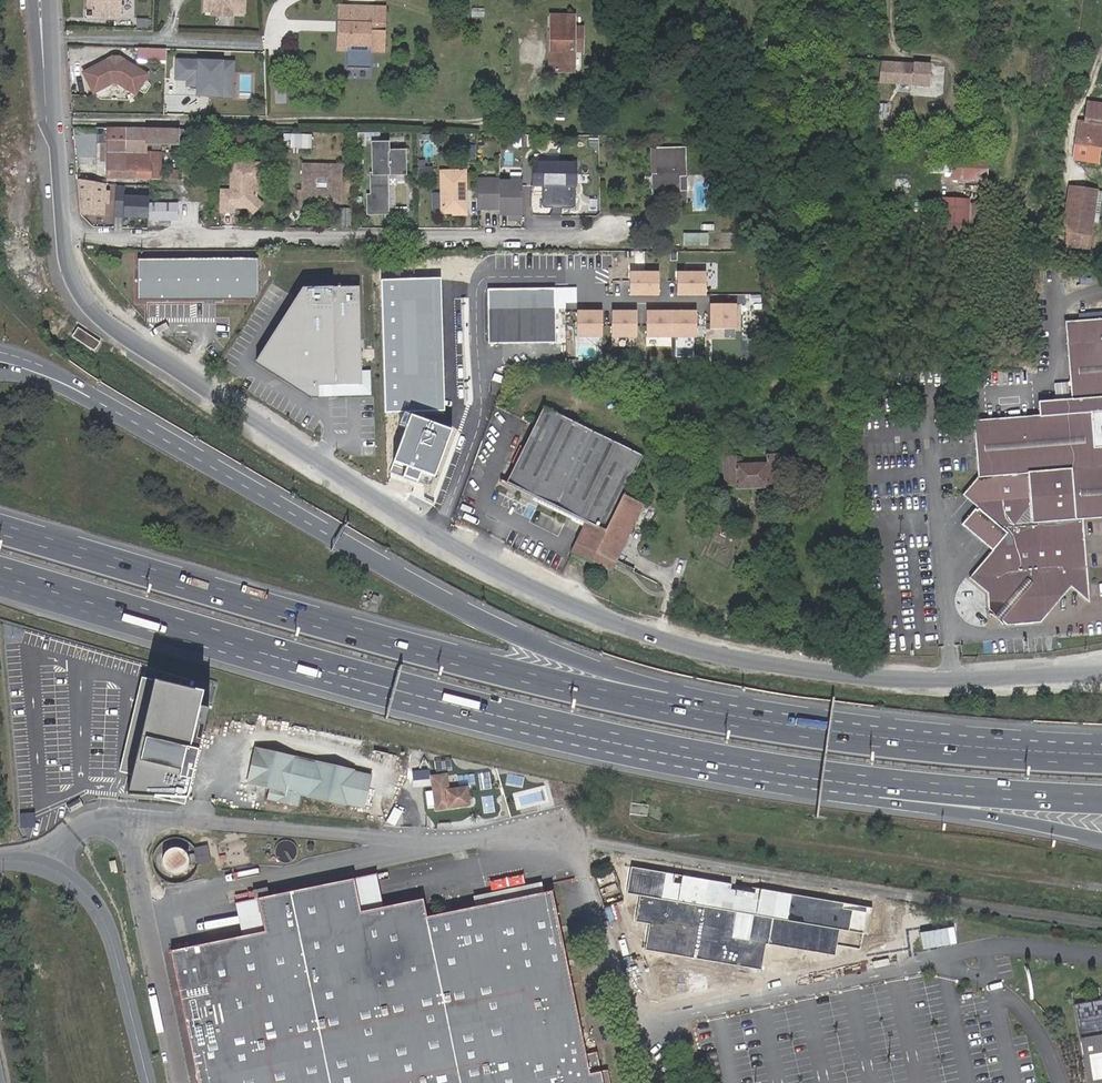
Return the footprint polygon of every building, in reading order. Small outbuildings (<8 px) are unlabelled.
[(121,0),(86,0),(86,16),(121,17),(121,0)] [(204,6),(212,6),(212,12),(216,12),(215,16),(232,16),(232,12),(244,13),(245,0),(204,0),(204,6)] [(345,31),(340,30),(339,51),(351,51),(352,47),(368,47),(368,52),(384,52),(385,8),(341,7),(340,24),(345,24),(345,31)] [(486,11),(474,11),(474,19),(486,19),(486,11)] [(556,52),(553,52),(553,73),(576,73),(576,52),(584,52),(584,30),(576,30),(576,18),(553,18),(553,45),(556,45),(556,52)] [(166,59),(166,47),(138,46),(138,59),(166,59)] [(111,57),(81,73),(93,96),(111,86),(118,87),(135,97),(149,75),(121,56),(111,57)] [(198,92),(221,93),(222,78),(233,79),(234,62),(177,61),(176,80),(188,79),(188,86),(198,86),(198,92)] [(914,63),(879,61),(878,83),(913,85),(913,84),(931,85),(932,66),(914,65),(914,63)] [(792,80),(805,82),(806,72),(793,71),(792,80)] [(1101,129),(1097,128),(1098,124),(1101,125),(1101,106),(1087,103),(1084,121),(1078,120),(1074,146),(1098,150),(1101,129)] [(146,128),(98,127),(98,142),(108,142),(108,178),(149,179),(149,153),(145,153),(125,152),(126,141),(146,141),(146,128)] [(187,129),(146,128),(146,141),(146,142),(145,143),(160,143),(178,143),(178,142),(187,142),(187,129)] [(292,131),(291,147),(312,148),(313,133),(292,131)] [(160,143),(145,143),(145,153),(149,153),(160,153),(160,143)] [(684,200),(684,191),(678,191),(678,174),(685,174),(685,147),(659,146),(658,172),(653,172),(652,199),(684,200)] [(375,176),(375,198),(389,198),(390,175),(407,176),(407,155),(391,155),(391,147),(377,147),(377,176),(375,176)] [(476,148),(468,148),(468,160),(476,161),(476,148)] [(149,153),(149,179),(149,177),(159,177),(159,172),(160,153),(149,153)] [(953,179),(986,180),(987,156),(954,154),(953,179)] [(536,156),(536,164),(562,164),(562,156),(536,156)] [(242,165),(232,165),(232,192),(222,192),(222,213),(233,213),(233,205),(237,205),(240,208),(247,208),(256,199),(256,183),(262,183),(262,165),(251,165),(250,163),(243,163),(242,165)] [(324,199),(325,201),(342,201),(342,164),(305,164),(305,191),(305,201),(314,201),(322,201),(322,199),(324,199)] [(534,188),(577,188),(577,164),(562,164),(534,164),(534,188)] [(453,211),(466,211),(466,171),(442,171),(442,194),(442,211),(453,211)] [(500,178),(478,178),(478,210),(500,210),(500,217),(508,217),(508,221),(521,221),(522,181),(500,181),(500,178)] [(106,184),(77,180),(80,215),(104,217),(105,209),(109,209),(109,192),(105,192),(106,184)] [(114,218),(147,219),(148,204),(148,198),(123,197),(123,186),(115,186),(114,218)] [(1090,222),(1095,191),(1068,187),(1062,231),(1064,232),(1063,242),(1077,244),(1078,234),(1088,235),(1090,222)] [(305,191),(301,191),(301,204),(314,203),(314,201),(305,201),(305,191)] [(1095,191),(1090,222),(1098,223),(1101,192),(1095,191)] [(442,194),(434,194),(434,210),(442,211),(442,194)] [(939,231),(968,233),(970,197),(941,195),(939,231)] [(375,198),(371,198),(371,215),(389,215),(389,198),(375,198)] [(256,199),(247,208),(253,214),(262,205),(256,199)] [(148,204),(147,219),(178,220),(178,204),(148,204)] [(706,234),(684,234),(683,242),(706,242),(706,234)] [(660,239),(650,238),(650,247),(660,247),(660,239)] [(257,260),(138,260),(139,299),(255,298),(257,294),(257,260)] [(703,272),(676,272),(676,297),(703,297),(703,272)] [(658,274),(631,274),(630,298),(658,299),(658,274)] [(440,279),(381,281),(385,412),(444,411),(440,279)] [(358,290),(294,291),(248,366),(305,401),(374,399),(373,368),(360,368),(358,290)] [(487,290),(487,310),(553,310),(553,290),(487,290)] [(734,305),(707,305),(707,330),(734,330),(734,305)] [(553,310),(487,310),(488,343),(553,342),(553,310)] [(602,312),(575,312),(575,337),(602,337),(602,312)] [(671,313),(644,313),(644,338),(671,338),(671,313)] [(700,313),(673,313),(673,338),(700,338),(700,313)] [(636,314),(609,314),(609,339),(636,339),(636,314)] [(1037,417),(973,424),(978,481),(962,500),(980,515),(966,533),(992,555),(984,565),(984,566),(1003,580),(988,598),(987,598),(989,616),(1007,631),(1041,627),(1055,610),(1071,591),(1090,605),(1082,522),(1101,520),(1101,319),(1064,323),(1071,400),(1038,403),(1039,417),(1037,417)] [(96,340),(79,330),(72,341),(90,351),(96,340)] [(623,501),(644,456),(543,408),(525,449),(521,448),(514,465),(516,466),(508,485),(589,523),(598,528),(599,524),(602,525),(603,523),(611,526),(623,501)] [(451,430),(411,416),(394,462),(407,467),(404,476),(417,481),(421,472),(435,477),(451,430)] [(763,462),(740,463),(740,457),(736,457),(736,456),(723,456),(725,486),(736,485),(736,489),(769,487),(768,484),(780,484),(780,454),(767,454),(767,456),(762,456),(763,462)] [(628,503),(623,501),(611,526),(603,523),(602,525),(599,524),(598,528),(589,523),(580,543),(617,561),(643,506),(630,500),(628,503)] [(580,543),(576,552),(613,570),(617,561),(580,543)] [(970,583),(987,598),(988,598),(1003,580),(984,566),(970,583)] [(885,597),(877,598),(879,620),(887,620),(885,597)] [(182,798),(208,694),(153,677),(121,794),(182,798)] [(284,791),(291,758),(255,751),(248,783),(268,787),(284,791)] [(314,764),(291,758),(284,791),(268,787),(265,800),(296,806),(299,794),(306,796),(314,764)] [(367,776),(314,764),(306,796),(360,807),(367,776)] [(437,809),(468,805),(466,789),(449,791),(446,775),(432,777),(437,809)] [(519,807),(550,800),(547,785),(516,792),(519,807)] [(198,870),(199,869),(197,854),(195,851),(192,848),(190,846),(187,844),(184,843),(182,842),(176,842),(171,843),(169,844),(166,845),(164,847),(160,850),(158,853),(157,855),(156,858),(156,861),(156,863),(156,866),(156,869),(157,871),(158,874),(160,876),(161,878),(163,880),(166,882),(168,883),(171,884),(173,885),(176,885),(179,886),(184,885),(187,883),(189,882),(191,880),(194,878),(195,877),(195,876),(196,875),(197,874),(197,873),(198,872),(198,870)] [(197,854),(199,869),(213,867),(211,851),(197,854)] [(867,908),(631,868),(627,893),(640,896),(635,921),(650,924),(645,950),(760,970),(765,943),(834,955),(836,945),(860,949),(867,908)] [(379,877),(374,879),(381,913),(387,911),(379,877)] [(247,939),(174,954),(201,1082),(605,1082),(604,1075),(592,1078),(573,984),(555,894),(430,921),(426,903),(387,911),(381,913),(374,879),(251,904),(245,905),(249,924),(252,938),(247,939)] [(241,906),(247,939),(252,938),(249,924),(245,905),(241,906)]
